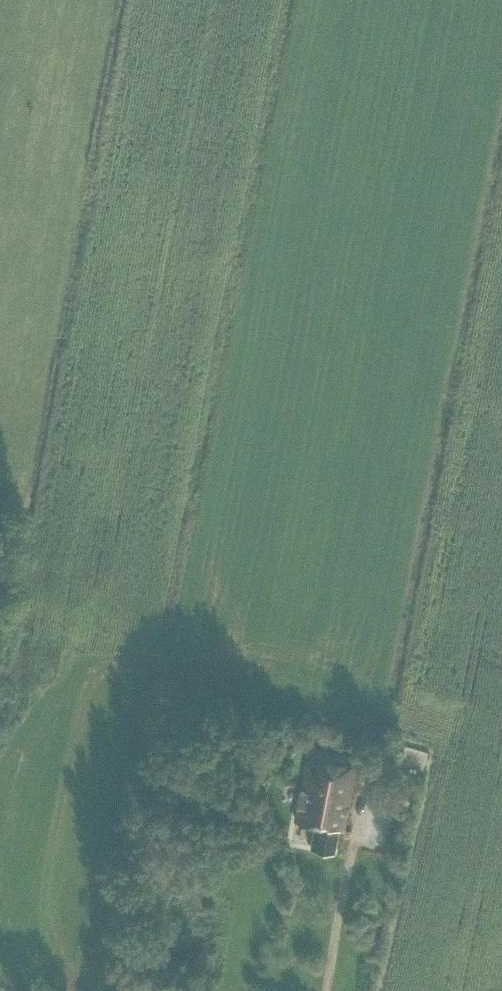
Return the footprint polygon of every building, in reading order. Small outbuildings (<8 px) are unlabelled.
[(403,770),(425,774),(430,749),(407,745),(403,770)] [(346,758),(320,752),(319,755),(309,753),(296,819),(316,823),(311,845),(334,850),(339,827),(343,828),(355,766),(344,764),(345,761),(346,758)]
